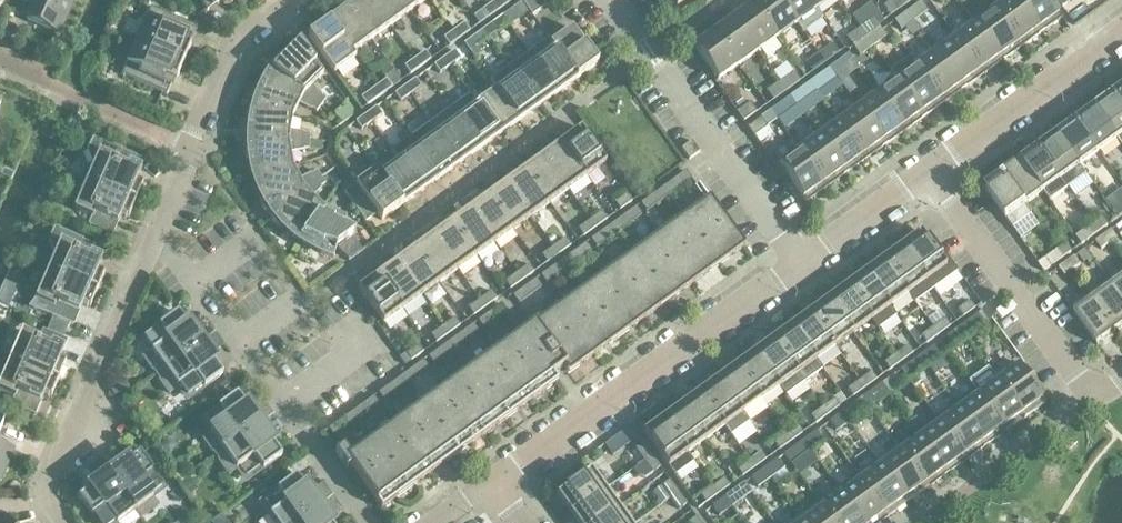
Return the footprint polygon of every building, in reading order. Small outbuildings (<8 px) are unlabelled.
[(71,0),(31,0),(23,18),(56,33),(71,0)] [(206,10),(221,0),(199,0),(206,10)] [(390,25),(372,0),(358,0),(348,8),(370,39),(390,25)] [(409,11),(401,0),(372,0),(390,25),(409,11)] [(425,0),(401,0),(409,11),(425,0)] [(508,3),(507,0),(495,0),(492,2),(498,10),(508,3)] [(550,0),(523,0),(521,1),(532,16),(551,2),(550,0)] [(776,37),(796,23),(779,0),(758,0),(752,4),(776,37)] [(796,23),(815,9),(809,0),(779,0),(796,23)] [(815,9),(828,0),(809,0),(815,9)] [(899,0),(892,0),(883,6),(890,15),(903,6),(899,0)] [(1021,46),(1040,32),(1017,0),(1006,0),(994,9),(1021,46)] [(1040,32),(1061,18),(1048,0),(1017,0),(1040,32)] [(488,17),(498,10),(492,2),(482,9),(488,17)] [(907,11),(913,20),(926,11),(920,2),(907,11)] [(780,49),(773,39),(776,37),(752,4),(733,18),(757,51),(760,49),(767,58),(780,49)] [(136,41),(183,61),(190,46),(188,45),(196,27),(150,7),(136,41)] [(348,8),(328,22),(351,53),(352,53),(370,39),(348,8)] [(518,16),(512,8),(502,15),(508,23),(518,16)] [(974,23),(1002,61),(1021,46),(994,9),(974,23)] [(913,20),(907,11),(894,21),(900,30),(913,20)] [(714,32),(738,65),(757,51),(733,18),(714,32)] [(885,36),(877,25),(872,18),(859,28),(872,46),(885,36)] [(334,72),(354,58),(355,57),(352,53),(351,53),(328,22),(308,36),(334,72)] [(483,29),(488,37),(499,30),(493,22),(483,29)] [(459,38),(469,31),(464,23),(453,30),(459,38)] [(955,37),(982,75),(1002,61),(974,23),(955,37)] [(551,42),(577,78),(597,64),(584,45),(586,43),(579,34),(577,35),(571,28),(551,42)] [(872,46),(859,28),(846,37),(859,55),(872,46)] [(469,51),(478,45),(488,37),(483,29),(463,43),(469,51)] [(449,46),(459,38),(453,30),(443,38),(449,46)] [(738,65),(714,32),(693,46),(717,79),(738,65)] [(936,51),(963,89),(982,75),(955,37),(936,51)] [(577,78),(551,42),(550,43),(547,39),(528,52),(558,92),(577,78)] [(183,61),(136,41),(121,75),(166,94),(174,76),(177,77),(183,61)] [(268,67),(321,106),(325,99),(315,92),(310,87),(322,75),(299,43),(283,58),(279,54),(273,61),(268,67)] [(818,54),(825,63),(838,53),(831,44),(818,54)] [(444,57),(449,65),(460,58),(454,50),(444,57)] [(420,66),(430,59),(424,51),(414,59),(420,66)] [(916,65),(943,103),(963,89),(936,51),(916,65)] [(538,107),(558,92),(528,52),(508,66),(515,75),(538,107)] [(825,63),(818,54),(805,63),(812,72),(825,63)] [(449,65),(444,57),(434,65),(439,73),(449,65)] [(891,71),(896,79),(923,117),(943,103),(916,65),(911,57),(891,71)] [(829,68),(835,77),(848,67),(842,58),(829,68)] [(410,74),(420,66),(414,59),(404,66),(410,74)] [(489,80),(496,89),(519,121),(538,107),(515,75),(508,66),(489,80)] [(254,104),(292,116),(299,101),(306,105),(316,112),(321,106),(268,67),(266,71),(263,75),(259,82),(264,85),(254,104)] [(835,77),(829,68),(815,77),(822,86),(835,77)] [(381,95),(391,87),(400,81),(393,71),(384,77),(386,79),(375,87),(381,95)] [(779,82),(786,91),(799,81),(792,72),(779,82)] [(405,86),(410,94),(420,86),(415,78),(405,86)] [(877,94),(904,131),(923,117),(896,79),(877,94)] [(786,91),(779,82),(766,91),(773,100),(786,91)] [(410,94),(405,86),(394,93),(400,101),(410,94)] [(1121,105),(1121,86),(1113,92),(1121,105)] [(367,105),(381,95),(375,87),(361,97),(367,105)] [(790,96),(796,105),(809,96),(803,87),(790,96)] [(476,103),(499,135),(519,121),(496,89),(476,103)] [(1113,92),(1095,106),(1118,138),(1117,139),(1121,145),(1121,105),(1113,92)] [(499,135),(476,103),(470,94),(451,108),(480,149),(499,135)] [(743,121),(756,112),(766,105),(759,94),(748,102),(749,103),(736,112),(743,121)] [(857,108),(884,145),(904,131),(877,94),(857,108)] [(796,105),(790,96),(777,105),(783,114),(796,105)] [(244,141),(309,141),(309,134),(296,134),(289,133),(292,116),(254,104),(251,125),(245,124),(244,130),(244,135),(244,138),(244,141)] [(366,114),(371,122),(382,114),(376,106),(366,114)] [(1076,119),(1099,152),(1117,139),(1118,138),(1095,106),(1076,119)] [(431,123),(460,163),(480,149),(451,108),(431,123)] [(838,122),(865,159),(884,145),(857,108),(838,122)] [(371,122),(366,114),(355,121),(361,129),(371,122)] [(754,136),(767,127),(761,118),(747,127),(754,136)] [(1057,132),(1081,165),(1099,152),(1076,119),(1057,132)] [(411,136),(440,177),(460,163),(431,123),(431,122),(411,136)] [(818,136),(845,173),(865,159),(838,122),(818,136)] [(580,128),(561,142),(586,176),(605,163),(580,128)] [(1081,165),(1057,132),(1039,146),(1069,187),(1086,174),(1080,165),(1081,165)] [(398,159),(421,191),(440,177),(411,136),(392,150),(399,159),(398,159)] [(799,150),(826,187),(845,173),(818,136),(799,150)] [(87,151),(93,165),(86,180),(135,201),(142,185),(134,181),(143,160),(121,151),(121,150),(93,137),(87,151)] [(309,141),(244,141),(244,144),(244,150),(244,154),(245,159),(251,158),(254,179),(292,167),(289,150),(296,149),(309,149),(309,141)] [(699,151),(692,141),(681,149),(688,159),(699,151)] [(561,142),(543,155),(568,190),(586,176),(561,142)] [(1020,159),(1044,192),(1044,191),(1051,200),(1069,187),(1039,146),(1020,159)] [(826,187),(799,150),(778,164),(806,202),(826,187)] [(543,155),(524,168),(549,203),(568,190),(543,155)] [(421,191),(398,159),(380,173),(379,174),(401,205),(421,191)] [(1044,192),(1020,159),(1002,172),(1026,205),(1044,192)] [(292,167),(254,179),(264,198),(259,201),(263,208),(266,213),(268,215),(320,177),(316,171),(306,178),(299,182),(292,167)] [(362,194),(351,202),(365,221),(376,213),(381,220),(401,205),(379,174),(380,173),(377,168),(355,184),(362,194)] [(524,168),(506,182),(531,216),(549,203),(524,168)] [(691,178),(685,171),(676,177),(682,185),(691,178)] [(1006,219),(1007,218),(1013,227),(1032,213),(1026,205),(1002,172),(983,186),(1006,219)] [(320,177),(268,215),(270,219),(273,223),(279,228),(283,224),(298,240),(321,208),(310,196),(315,191),(325,183),(320,177)] [(676,177),(667,184),(673,192),(682,185),(676,177)] [(135,201),(86,180),(73,209),(91,217),(88,225),(111,235),(120,214),(128,218),(135,201)] [(506,182),(487,195),(512,230),(531,216),(506,182)] [(705,200),(583,288),(534,324),(571,371),(744,246),(698,182),(694,185),(705,200)] [(362,194),(355,184),(344,192),(351,202),(362,194)] [(667,184),(658,190),(663,198),(673,192),(667,184)] [(658,190),(649,197),(654,205),(663,198),(658,190)] [(614,202),(619,210),(631,201),(626,194),(614,202)] [(487,195),(469,209),(494,243),(512,230),(487,195)] [(645,211),(654,205),(649,197),(640,203),(645,211)] [(641,214),(635,206),(626,213),(632,221),(641,214)] [(354,233),(343,227),(345,219),(344,219),(321,208),(298,240),(321,251),(320,253),(332,257),(336,246),(354,233)] [(469,209),(450,222),(475,257),(494,243),(469,209)] [(595,227),(607,219),(601,211),(590,220),(595,227)] [(626,213),(617,220),(623,227),(632,221),(626,213)] [(1095,223),(1100,231),(1108,225),(1102,217),(1095,223)] [(583,236),(595,227),(590,220),(577,229),(583,236)] [(617,220),(608,226),(614,234),(623,227),(617,220)] [(450,222),(432,235),(457,270),(475,257),(450,222)] [(1076,236),(1082,244),(1100,231),(1095,223),(1076,236)] [(608,226),(599,233),(605,241),(614,234),(608,226)] [(48,240),(54,255),(47,270),(96,291),(104,274),(95,271),(104,250),(82,241),(83,239),(54,227),(48,240)] [(1111,230),(1104,235),(1109,243),(1117,238),(1111,230)] [(957,271),(942,251),(937,255),(920,231),(901,245),(932,289),(957,271)] [(596,247),(605,241),(599,233),(590,239),(596,247)] [(432,235),(413,249),(438,283),(457,270),(432,235)] [(1104,235),(1096,241),(1102,249),(1109,243),(1104,235)] [(558,254),(570,245),(565,238),(553,247),(558,254)] [(591,251),(585,243),(576,249),(582,257),(591,251)] [(1058,249),(1064,257),(1072,251),(1066,243),(1058,249)] [(932,289),(901,245),(882,258),(907,293),(913,302),(932,289)] [(546,262),(558,254),(553,247),(541,255),(546,262)] [(413,249),(395,262),(420,297),(438,283),(413,249)] [(576,249),(567,256),(573,264),(582,257),(576,249)] [(1046,258),(1039,263),(1044,271),(1064,257),(1058,249),(1046,258)] [(567,256),(558,262),(564,270),(573,264),(567,256)] [(1075,256),(1067,262),(1073,270),(1080,264),(1075,256)] [(889,306),(907,293),(882,258),(864,272),(889,306)] [(395,262),(376,275),(401,310),(420,297),(395,262)] [(549,269),(555,277),(564,270),(558,262),(549,269)] [(1067,262),(1059,267),(1065,275),(1073,270),(1067,262)] [(521,281),(533,272),(528,264),(516,273),(521,281)] [(545,283),(555,277),(549,269),(540,275),(545,283)] [(49,315),(53,316),(50,324),(66,331),(69,323),(72,325),(81,304),(89,307),(96,291),(47,270),(35,299),(37,300),(33,309),(49,315)] [(895,315),(889,306),(864,272),(846,285),(871,320),(870,320),(877,328),(895,315)] [(510,289),(521,281),(516,273),(504,281),(510,289)] [(358,289),(383,323),(401,310),(376,275),(358,289)] [(1112,285),(1121,299),(1121,278),(1112,285)] [(9,304),(18,284),(5,279),(0,290),(0,301),(9,304)] [(541,286),(535,279),(524,287),(529,295),(541,286)] [(827,298),(852,333),(870,320),(846,285),(827,298)] [(1093,298),(1117,331),(1121,327),(1121,299),(1112,285),(1093,298)] [(524,287),(512,296),(518,303),(529,295),(524,287)] [(484,308),(497,298),(491,291),(478,300),(484,308)] [(809,312),(834,346),(852,333),(827,298),(809,312)] [(1074,313),(1097,345),(1117,331),(1093,298),(1074,313)] [(473,315),(484,308),(478,300),(468,308),(473,315)] [(957,309),(962,317),(974,308),(969,301),(957,309)] [(507,312),(501,304),(493,309),(499,318),(507,312)] [(493,309),(485,315),(491,324),(499,318),(493,309)] [(160,328),(145,339),(153,349),(142,358),(155,376),(200,343),(177,312),(159,326),(160,328)] [(790,325),(815,359),(834,346),(809,312),(790,325)] [(485,315),(477,321),(483,329),(491,324),(485,315)] [(447,334),(459,325),(454,318),(441,327),(447,334)] [(959,327),(965,336),(978,327),(971,318),(959,327)] [(932,327),(937,335),(949,326),(944,319),(932,327)] [(9,359),(58,381),(65,364),(57,361),(66,340),(63,338),(66,331),(50,324),(46,331),(42,330),(39,338),(21,330),(9,359)] [(534,324),(396,423),(350,457),(343,447),(334,453),(346,470),(350,466),(381,508),(571,371),(534,324)] [(479,332),(473,324),(464,330),(469,338),(479,332)] [(822,368),(815,359),(815,360),(790,325),(772,338),(803,382),(822,368)] [(436,342),(447,334),(441,327),(430,335),(436,342)] [(937,335),(932,327),(920,336),(925,343),(937,335)] [(965,336),(959,327),(945,337),(952,346),(965,336)] [(464,330),(455,337),(460,345),(469,338),(464,330)] [(204,387),(222,374),(214,363),(209,362),(206,358),(223,346),(213,333),(200,343),(155,376),(167,394),(179,385),(187,396),(202,385),(204,387)] [(455,337),(446,343),(451,351),(460,345),(455,337)] [(803,382),(772,338),(753,352),(778,386),(785,395),(803,382)] [(446,343),(437,350),(442,358),(451,351),(446,343)] [(399,358),(404,365),(423,352),(418,344),(399,358)] [(895,354),(901,361),(913,353),(907,345),(895,354)] [(920,356),(926,365),(939,355),(933,346),(920,356)] [(433,364),(442,358),(437,350),(428,356),(433,364)] [(735,365),(760,399),(778,386),(753,352),(735,365)] [(901,361),(895,354),(883,362),(889,370),(901,361)] [(926,365),(920,356),(906,365),(913,374),(926,365)] [(9,359),(0,380),(0,390),(14,396),(7,412),(30,422),(42,394),(51,397),(58,381),(9,359)] [(429,368),(423,360),(414,366),(419,374),(429,368)] [(993,375),(1023,417),(1043,402),(1013,361),(993,375)] [(717,378),(742,413),(760,399),(735,365),(717,378)] [(414,366),(405,373),(410,381),(419,374),(414,366)] [(1023,417),(993,375),(987,367),(967,381),(973,390),(974,389),(1004,431),(1023,417)] [(859,380),(864,388),(876,379),(870,372),(859,380)] [(405,373),(396,380),(401,387),(410,381),(405,373)] [(881,384),(887,393),(900,383),(894,374),(881,384)] [(698,391),(723,426),(742,413),(717,378),(698,391)] [(396,380),(387,386),(392,394),(401,387),(396,380)] [(864,388),(859,380),(847,389),(852,396),(864,388)] [(887,393),(881,384),(861,398),(868,407),(887,393)] [(383,401),(392,394),(387,386),(377,393),(383,401)] [(954,403),(984,445),(1004,431),(974,389),(973,390),(954,403)] [(680,405),(705,439),(723,426),(698,391),(680,405)] [(215,456),(259,425),(236,394),(218,407),(219,409),(205,420),(212,431),(202,438),(215,456)] [(379,404),(373,396),(364,402),(370,410),(379,404)] [(821,407),(827,415),(839,406),(833,398),(821,407)] [(842,412),(848,421),(868,407),(861,398),(842,412)] [(364,402),(355,409),(361,417),(370,410),(364,402)] [(935,417),(965,459),(984,445),(954,403),(935,417)] [(662,418),(687,452),(705,439),(680,405),(662,418)] [(827,415),(821,407),(809,416),(815,423),(827,415)] [(355,409),(346,415),(352,423),(361,417),(355,409)] [(848,421),(842,412),(829,422),(835,431),(848,421)] [(346,415),(337,422),(343,430),(352,423),(346,415)] [(915,431),(946,473),(965,459),(935,417),(915,431)] [(687,452),(662,418),(642,432),(667,466),(675,477),(694,463),(687,452)] [(334,436),(343,430),(337,422),(328,429),(334,436)] [(630,423),(605,441),(613,452),(638,433),(630,423)] [(259,425),(215,456),(228,474),(238,467),(246,478),(261,467),(262,469),(281,456),(259,425)] [(785,434),(790,441),(802,432),(797,425),(785,434)] [(803,440),(809,449),(822,440),(815,431),(803,440)] [(896,446),(926,487),(946,473),(915,431),(896,446)] [(790,441),(785,434),(773,442),(778,450),(790,441)] [(809,449),(803,440),(783,454),(798,476),(818,461),(809,449)] [(14,449),(0,443),(0,481),(14,449)] [(650,454),(642,443),(635,448),(643,460),(650,454)] [(876,460),(907,502),(926,487),(896,446),(876,460)] [(748,460),(753,468),(765,459),(760,451),(748,460)] [(153,471),(139,452),(109,474),(140,518),(158,505),(151,495),(161,488),(151,473),(153,471)] [(660,467),(650,454),(643,460),(652,472),(660,467)] [(77,497),(91,516),(93,514),(100,522),(112,522),(115,521),(116,522),(133,522),(140,518),(109,474),(98,459),(85,469),(96,484),(77,497)] [(764,469),(770,478),(783,468),(776,459),(764,469)] [(753,468),(748,460),(736,469),(742,476),(753,468)] [(857,474),(887,516),(907,502),(876,460),(857,474)] [(770,478),(764,469),(750,478),(757,487),(770,478)] [(590,470),(555,495),(569,513),(604,488),(590,470)] [(862,522),(877,522),(887,516),(857,474),(837,488),(862,522)] [(269,514),(275,522),(295,522),(318,506),(295,475),(277,489),(278,491),(263,502),(271,513),(269,514)] [(188,478),(180,484),(189,496),(197,489),(188,478)] [(711,486),(717,494),(729,485),(723,478),(711,486)] [(669,480),(661,485),(670,497),(677,491),(669,480)] [(700,495),(705,502),(705,503),(717,494),(711,486),(700,495)] [(725,497),(731,506),(744,496),(737,487),(725,497)] [(604,488),(569,513),(576,522),(594,522),(617,507),(604,488)] [(833,522),(862,522),(837,488),(818,502),(833,522)] [(686,504),(677,491),(670,497),(678,509),(686,504)] [(731,506),(725,497),(711,506),(718,515),(731,506)] [(803,522),(833,522),(818,502),(798,516),(803,522)] [(318,506),(295,522),(330,522),(318,506)] [(617,507),(594,522),(629,522),(617,507)]
